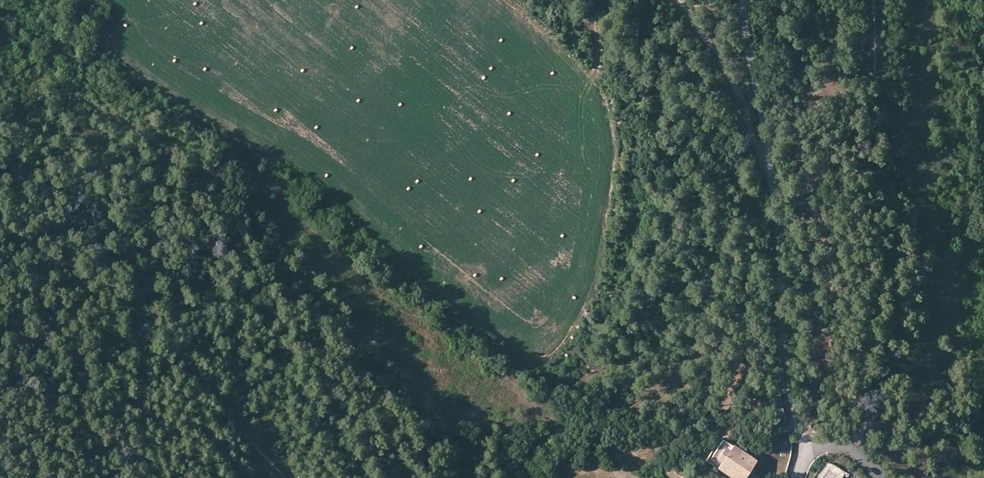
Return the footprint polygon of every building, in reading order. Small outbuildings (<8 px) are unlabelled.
[(804,187),(812,186),(813,192),(820,192),(818,174),(803,175),(804,187)] [(778,393),(770,395),(773,407),(782,404),(778,393)] [(787,423),(774,427),(776,435),(790,430),(787,423)] [(733,477),(742,477),(744,475),(749,468),(754,460),(724,439),(709,461),(733,477)] [(753,471),(749,468),(744,475),(748,477),(753,471)]
